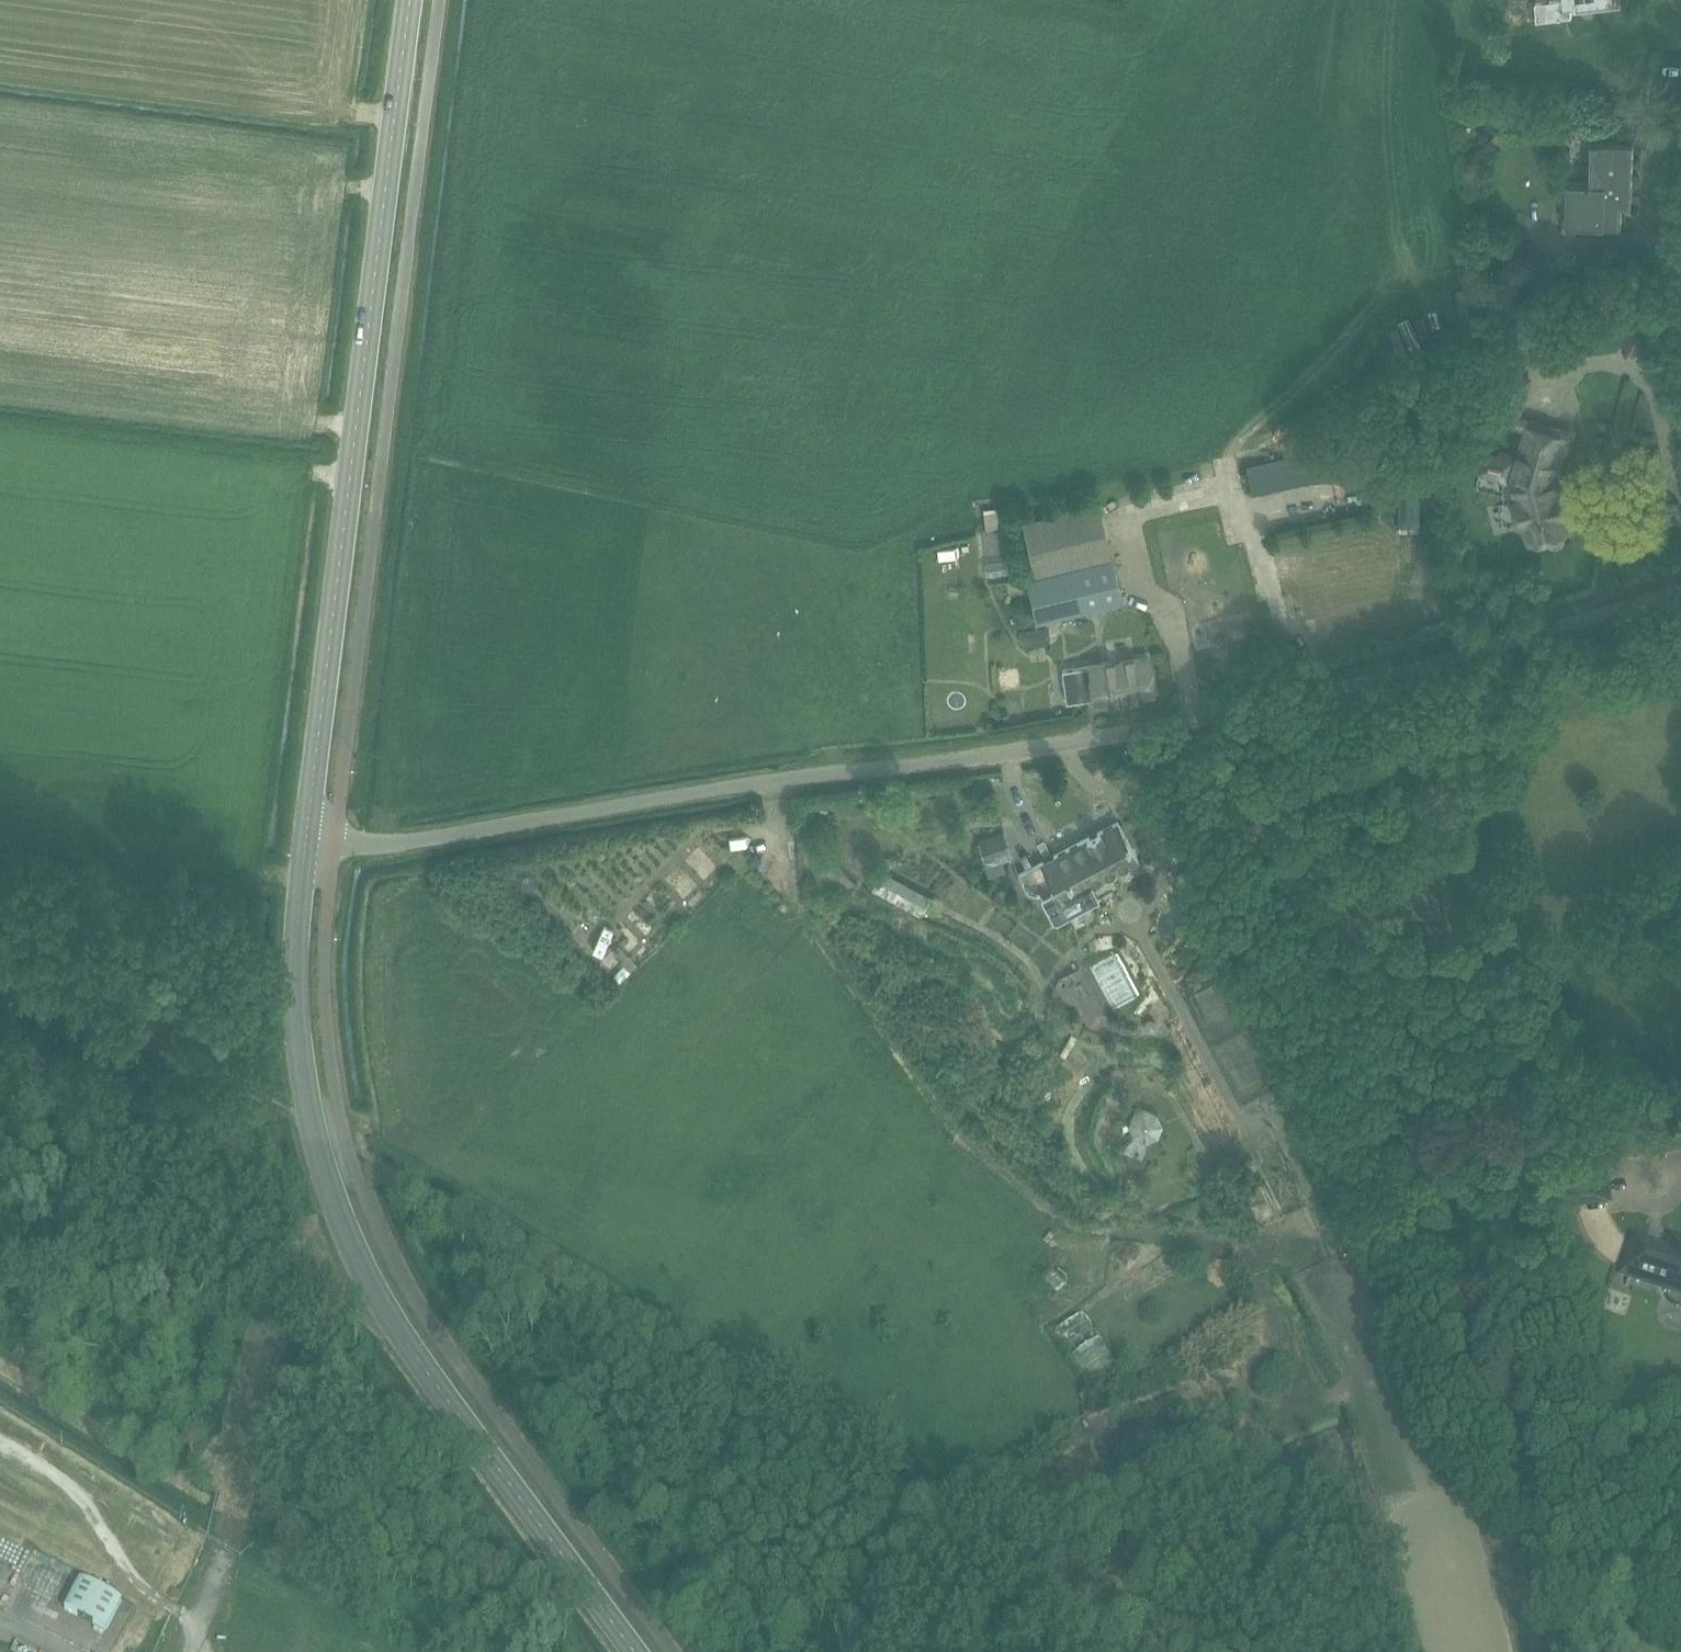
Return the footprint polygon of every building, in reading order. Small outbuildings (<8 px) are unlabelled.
[(1568,0),(1554,0),(1536,2),(1538,19),(1570,15),(1568,0)] [(1580,9),(1621,5),(1621,0),(1579,0),(1580,9)] [(1568,224),(1600,225),(1622,226),(1623,194),(1632,194),(1634,144),(1592,142),(1590,183),(1569,182),(1568,224)] [(1552,544),(1556,545),(1560,544),(1563,541),(1565,537),(1565,533),(1568,532),(1564,517),(1569,516),(1567,509),(1562,510),(1554,475),(1559,455),(1565,452),(1570,436),(1527,424),(1512,478),(1521,484),(1525,500),(1515,503),(1515,500),(1513,501),(1519,524),(1525,523),(1529,542),(1546,538),(1548,541),(1552,544)] [(1318,473),(1340,468),(1336,452),(1314,457),(1318,473)] [(1487,454),(1482,470),(1506,478),(1511,461),(1487,454)] [(1101,504),(1024,522),(1036,575),(1027,577),(1036,621),(1123,601),(1113,558),(1101,504)] [(1150,659),(1128,662),(1078,669),(1083,700),(1093,698),(1094,703),(1155,694),(1150,659)] [(1041,863),(1051,882),(1055,890),(1037,900),(1049,922),(1053,923),(1096,902),(1088,888),(1135,863),(1115,824),(1041,863)] [(978,842),(983,860),(1010,851),(1004,833),(978,842)] [(891,880),(936,902),(945,884),(900,862),(891,880)] [(1669,1289),(1670,1287),(1680,1290),(1680,1246),(1679,1253),(1634,1238),(1622,1273),(1669,1289)] [(73,1615),(112,1635),(127,1606),(88,1585),(73,1615)]
